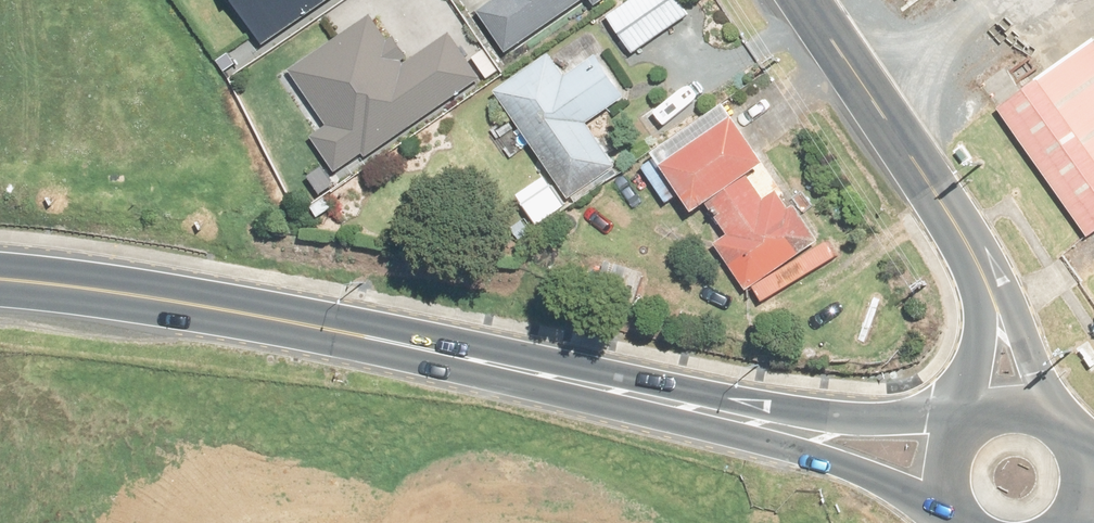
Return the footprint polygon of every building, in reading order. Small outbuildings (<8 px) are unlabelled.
[(267,45),(331,0),(236,0),(267,45)] [(479,13),(508,54),(587,0),(498,0),(479,13)] [(678,0),(637,0),(610,18),(634,53),(689,16),(678,0)] [(408,65),(375,16),(292,73),(329,126),(312,138),(338,176),(480,80),(450,36),(408,65)] [(1081,20),(994,82),(1086,209),(1093,202),(1093,38),(1081,20)] [(629,98),(587,35),(500,93),(571,200),(618,169),(589,125),(629,98)] [(767,163),(728,106),(657,154),(696,213),(710,203),(732,235),(717,245),(748,291),(821,242),(784,189),(766,201),(749,175),(767,163)] [(569,209),(553,184),(529,199),(545,225),(569,209)]
